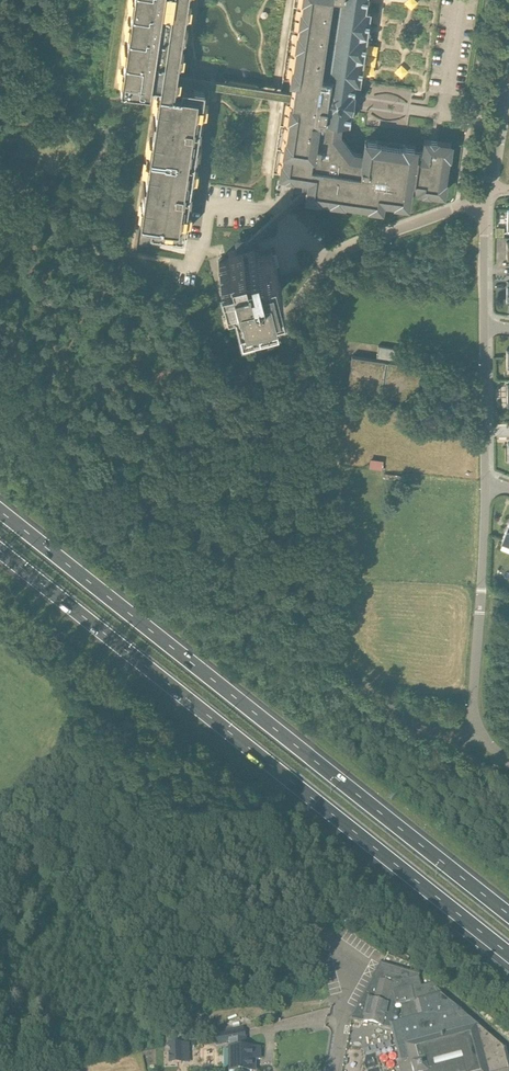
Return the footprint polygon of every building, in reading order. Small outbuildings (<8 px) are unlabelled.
[(198,136),(199,123),(204,124),(209,88),(210,80),(177,73),(179,62),(178,62),(178,59),(180,59),(181,49),(180,49),(182,35),(183,35),(185,25),(183,25),(185,11),(187,11),(188,1),(187,1),(187,0),(132,0),(124,60),(120,84),(149,88),(151,81),(160,82),(158,95),(157,95),(155,105),(157,105),(155,117),(153,117),(152,126),(153,127),(152,139),(150,138),(149,148),(150,148),(148,160),(147,160),(146,170),(147,170),(145,182),(144,182),(142,192),(144,192),(142,204),(141,203),(139,213),(141,214),(140,220),(153,222),(153,221),(164,222),(162,236),(188,239),(193,202),(188,201),(190,188),(195,189),(203,137),(198,136)] [(280,96),(278,113),(282,113),(272,176),(273,176),(274,172),(295,175),(293,185),(292,195),(382,208),(383,201),(407,205),(410,186),(418,187),(417,190),(444,194),(452,143),(425,139),(423,152),(415,151),(416,146),(365,139),(363,153),(353,151),(339,132),(340,121),(348,122),(350,109),(351,110),(354,93),(352,93),(354,81),(359,82),(371,0),(294,0),(281,88),(280,96)] [(280,96),(281,88),(210,80),(209,88),(280,96)] [(293,185),(295,175),(247,245),(254,243),(293,185)] [(257,254),(254,243),(247,245),(250,256),(245,257),(242,248),(228,251),(230,258),(218,261),(222,274),(219,274),(229,312),(250,307),(249,304),(265,300),(264,300),(263,294),(282,289),(276,266),(273,267),(269,252),(261,254),(260,253),(257,254)] [(394,362),(396,348),(378,345),(376,359),(352,356),(347,390),(416,400),(421,366),(394,362)] [(373,458),(372,467),(384,468),(385,459),(373,458)] [(360,1010),(393,1014),(394,1007),(421,1000),(438,996),(423,987),(421,987),(418,978),(404,981),(403,977),(383,972),(380,981),(373,979),(356,1010),(360,1010)] [(360,1010),(356,1010),(352,1019),(391,1028),(391,1027),(392,1027),(401,1062),(409,1060),(412,1070),(508,1070),(504,1050),(444,1000),(443,997),(444,996),(435,989),(434,989),(432,984),(423,987),(438,996),(421,1000),(394,1007),(393,1014),(360,1010)] [(245,1038),(243,1031),(216,1036),(217,1044),(229,1041),(229,1070),(252,1070),(252,1048),(237,1048),(237,1040),(245,1038)] [(171,1044),(171,1062),(183,1062),(183,1061),(183,1044),(171,1044)]
